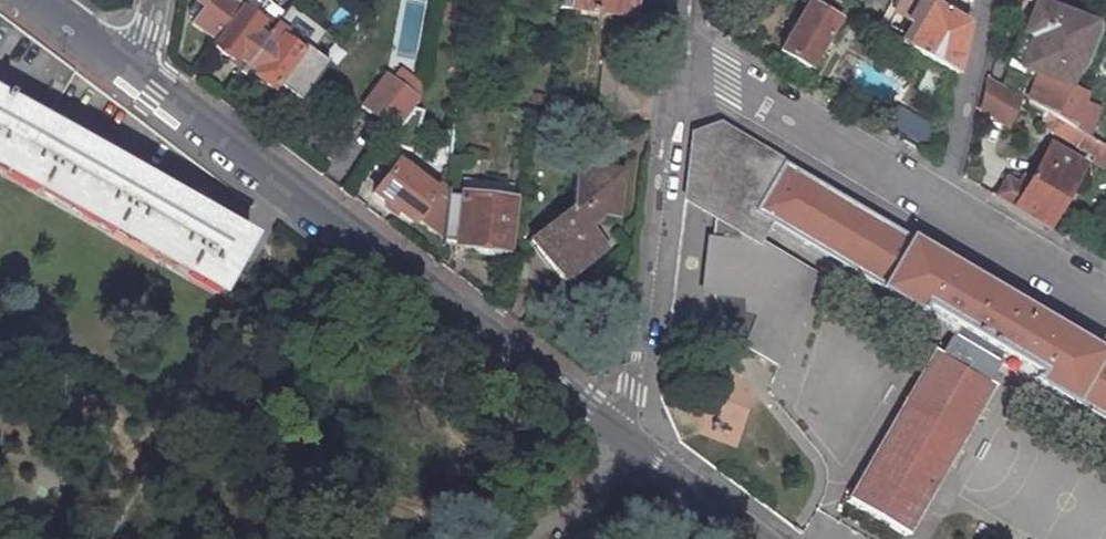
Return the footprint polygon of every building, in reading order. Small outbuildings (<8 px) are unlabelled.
[(200,1),(188,18),(213,37),(223,24),(230,14),(241,0),(199,0),(200,1)] [(230,14),(223,24),(213,37),(208,43),(225,56),(230,50),(241,58),(273,13),(280,4),(275,0),(241,0),(230,14)] [(554,4),(626,13),(628,0),(555,0),(554,4)] [(775,52),(810,72),(841,19),(807,0),(806,0),(775,52)] [(1038,0),(1032,0),(1019,35),(1027,38),(1015,69),(1033,76),(1070,90),(1072,86),(1096,22),(1038,0)] [(931,1),(905,45),(957,75),(969,23),(931,1)] [(326,51),(273,13),(241,58),(253,67),(249,73),(264,84),(274,71),(299,89),(326,51)] [(601,49),(589,122),(622,127),(634,55),(601,49)] [(253,67),(241,58),(236,65),(248,74),(249,73),(253,67)] [(380,72),(359,103),(390,124),(405,103),(412,94),(380,72)] [(1088,93),(1072,86),(1070,90),(1033,76),(1025,100),(1050,114),(1076,129),(1088,93)] [(1009,131),(1021,97),(987,78),(978,112),(1009,131)] [(0,103),(0,173),(209,288),(237,237),(0,103)] [(393,146),(418,112),(408,105),(382,139),(393,146)] [(1095,158),(1091,163),(1104,170),(1105,167),(1105,147),(1076,129),(1050,114),(1042,127),(1095,158)] [(690,132),(681,201),(686,204),(713,220),(739,233),(783,161),(719,122),(690,132)] [(1044,143),(1018,185),(999,173),(990,190),(1039,219),(1075,162),(1044,143)] [(369,189),(407,218),(409,215),(435,235),(439,194),(430,186),(392,158),(369,189)] [(739,233),(759,245),(762,241),(772,224),(911,305),(915,299),(950,320),(958,324),(1004,352),(1030,369),(1028,376),(1105,422),(1105,351),(854,203),(783,161),(739,233)] [(615,173),(569,167),(563,213),(570,214),(560,223),(555,218),(530,237),(560,277),(597,248),(582,226),(593,216),(609,218),(615,173)] [(506,196),(456,190),(449,239),(500,246),(506,196)] [(739,233),(713,220),(711,237),(705,236),(698,294),(713,296),(719,313),(716,314),(730,326),(728,331),(744,338),(741,346),(778,367),(816,274),(762,241),(759,245),(739,233)] [(1004,352),(958,324),(940,353),(933,349),(900,406),(962,442),(995,388),(986,383),(1004,352)] [(962,442),(900,406),(846,499),(909,535),(962,442)]
